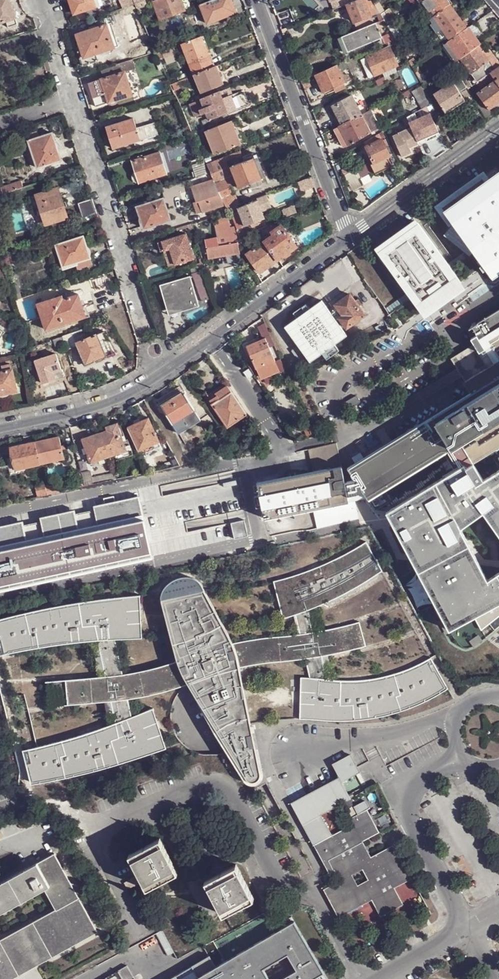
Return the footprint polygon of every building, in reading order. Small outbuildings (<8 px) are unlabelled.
[(7,21),(9,28),(19,25),(17,18),(16,17),(17,17),(17,14),(16,10),(13,8),(10,0),(0,0),(0,24),(7,21)] [(75,14),(99,7),(98,0),(70,0),(75,14)] [(122,9),(136,5),(135,4),(134,0),(119,0),(122,9)] [(148,4),(148,0),(145,0),(144,0),(135,4),(136,5),(137,8),(147,5),(148,4)] [(160,21),(186,11),(182,0),(158,0),(154,2),(160,21)] [(186,11),(192,8),(189,0),(182,0),(186,11)] [(232,0),(213,0),(209,2),(203,4),(200,5),(207,24),(237,13),(232,0)] [(347,4),(355,25),(343,30),(345,34),(355,30),(355,31),(375,23),(383,19),(380,14),(375,5),(372,0),(358,0),(347,4)] [(389,8),(384,0),(380,0),(379,1),(385,11),(389,8)] [(422,1),(424,3),(422,5),(426,10),(428,9),(434,17),(450,5),(449,4),(446,0),(424,0),(422,1)] [(379,1),(375,5),(380,14),(385,11),(379,1)] [(147,5),(137,8),(140,15),(149,11),(147,5)] [(458,16),(450,5),(434,17),(430,19),(433,24),(431,25),(436,32),(442,28),(458,16)] [(385,11),(380,14),(383,19),(387,25),(387,26),(392,23),(385,11)] [(84,58),(96,54),(115,48),(113,40),(117,39),(112,23),(111,23),(108,15),(95,20),(97,27),(77,35),(82,50),(84,58)] [(466,27),(458,16),(442,28),(449,38),(466,27)] [(399,34),(402,32),(395,21),(392,23),(387,26),(394,37),(399,34)] [(341,37),(347,52),(381,37),(375,23),(355,31),(341,37)] [(481,33),(474,23),(469,27),(475,37),(481,33)] [(381,37),(383,44),(386,43),(395,39),(394,37),(387,26),(387,25),(380,29),(385,36),(381,37)] [(475,37),(469,27),(444,44),(456,61),(460,58),(478,45),(480,44),(475,37)] [(399,34),(394,37),(395,39),(397,43),(402,40),(399,34)] [(201,37),(182,44),(195,75),(213,68),(201,37)] [(343,53),(347,52),(341,37),(337,38),(343,53)] [(374,75),(396,65),(392,56),(402,51),(397,43),(395,39),(386,43),(388,47),(366,57),(374,75)] [(402,40),(397,43),(402,51),(404,55),(409,51),(402,40)] [(478,45),(460,58),(477,82),(490,73),(496,69),(478,45)] [(173,48),(162,52),(165,58),(175,54),(173,48)] [(31,50),(22,53),(25,62),(34,59),(31,50)] [(84,58),(81,59),(83,66),(98,61),(96,54),(84,58)] [(412,57),(408,61),(409,64),(412,68),(416,65),(417,64),(412,57)] [(351,59),(346,62),(351,73),(356,70),(351,59)] [(102,81),(91,85),(98,106),(109,102),(109,103),(133,96),(126,72),(133,70),(130,60),(101,69),(104,79),(102,80),(102,81)] [(422,73),(416,65),(412,68),(417,76),(422,73)] [(315,75),(323,92),(324,92),(335,87),(342,83),(343,83),(335,66),(315,75)] [(224,85),(217,67),(213,68),(195,75),(202,93),(224,85)] [(496,69),(490,73),(493,78),(496,76),(497,79),(495,81),(498,86),(498,67),(496,69)] [(422,73),(417,76),(421,83),(422,85),(426,82),(422,73)] [(493,78),(490,73),(477,82),(476,83),(479,88),(493,78)] [(190,86),(187,78),(175,83),(178,90),(190,86)] [(433,95),(445,113),(447,112),(463,101),(465,101),(457,89),(460,86),(456,80),(433,95)] [(477,93),(481,99),(476,103),(488,121),(493,117),(489,110),(498,102),(498,86),(495,81),(477,93)] [(412,92),(421,110),(427,106),(432,103),(422,85),(412,92)] [(211,122),(210,120),(250,105),(245,93),(235,97),(224,101),(223,99),(220,92),(201,100),(209,118),(202,121),(204,125),(211,122)] [(332,105),(342,124),(361,114),(350,95),(332,105)] [(467,107),(463,101),(447,112),(450,117),(467,107)] [(329,107),(339,126),(342,124),(332,105),(329,107)] [(349,145),(370,133),(367,126),(371,124),(368,117),(364,120),(361,114),(342,124),(339,126),(348,144),(349,145)] [(438,133),(430,114),(413,121),(411,116),(407,118),(412,128),(419,144),(429,141),(428,138),(438,133)] [(107,127),(113,149),(159,134),(155,124),(137,129),(134,119),(107,127)] [(239,119),(232,122),(241,144),(247,142),(239,119)] [(215,155),(241,145),(241,144),(232,122),(232,121),(206,131),(215,155)] [(191,130),(189,126),(184,127),(187,136),(193,134),(192,133),(191,130)] [(344,147),(348,144),(339,126),(334,128),(344,147)] [(412,128),(399,134),(393,137),(402,158),(410,154),(412,153),(409,148),(412,147),(419,144),(412,128)] [(28,139),(39,136),(37,131),(27,134),(28,139)] [(37,167),(61,159),(60,155),(59,151),(59,148),(59,147),(60,145),(58,142),(55,140),(52,132),(39,136),(28,139),(37,167)] [(387,157),(390,156),(384,143),(386,142),(385,139),(382,140),(382,139),(381,139),(378,134),(364,143),(366,146),(374,163),(371,164),(375,173),(391,166),(387,157)] [(207,164),(211,174),(214,181),(216,185),(217,186),(226,206),(228,210),(233,209),(240,206),(234,193),(232,194),(228,185),(237,182),(232,167),(229,167),(227,161),(242,156),(241,151),(207,164)] [(161,153),(135,161),(132,162),(136,172),(135,172),(133,175),(134,179),(136,182),(139,183),(142,182),(169,174),(161,153)] [(267,176),(259,156),(253,158),(261,178),(267,176)] [(245,161),(232,167),(237,182),(240,188),(251,184),(253,188),(262,185),(261,180),(261,178),(253,158),(245,161)] [(197,178),(211,174),(207,164),(206,162),(193,166),(197,178)] [(344,174),(349,183),(353,191),(362,186),(357,179),(358,178),(353,169),(344,174)] [(448,212),(477,252),(486,265),(492,274),(498,268),(498,175),(488,183),(448,212)] [(448,212),(488,183),(483,176),(460,193),(449,201),(443,205),(448,212)] [(311,177),(303,180),(307,190),(315,187),(311,177)] [(303,180),(297,182),(301,192),(307,190),(303,180)] [(10,190),(12,190),(23,186),(21,181),(8,185),(10,190)] [(216,185),(214,181),(193,188),(198,204),(200,203),(203,213),(226,206),(217,186),(216,185)] [(57,187),(37,194),(46,224),(67,217),(57,187)] [(233,209),(228,210),(230,214),(231,213),(239,230),(243,228),(251,225),(252,228),(259,226),(258,222),(265,220),(262,212),(272,208),(266,195),(256,199),(257,201),(238,209),(234,211),(233,209)] [(164,198),(138,206),(141,217),(141,219),(142,226),(144,227),(144,228),(171,220),(164,198)] [(78,203),(83,218),(96,214),(91,199),(78,203)] [(200,203),(198,204),(194,206),(197,215),(203,213),(200,203)] [(216,226),(223,245),(238,242),(237,238),(240,238),(237,231),(232,219),(216,226)] [(420,221),(408,230),(412,236),(404,242),(396,248),(412,270),(401,278),(411,291),(422,283),(426,289),(415,296),(391,314),(393,317),(390,320),(393,327),(441,295),(486,265),(477,252),(453,268),(442,276),(438,271),(449,263),(420,221)] [(195,232),(193,224),(180,228),(182,236),(188,234),(195,232)] [(273,233),(275,236),(266,242),(279,260),(297,247),(282,226),(273,233)] [(386,245),(381,250),(401,278),(412,270),(396,248),(404,242),(412,236),(408,230),(386,245)] [(195,259),(188,234),(162,242),(165,251),(170,249),(175,265),(195,259)] [(63,264),(64,268),(76,264),(77,264),(77,263),(91,258),(84,236),(56,245),(63,264)] [(241,253),(239,242),(238,242),(223,245),(207,247),(209,258),(227,255),(236,254),(241,253)] [(279,260),(266,242),(248,255),(261,273),(279,260)] [(63,264),(56,245),(48,247),(55,266),(63,264)] [(170,249),(165,251),(169,267),(175,265),(170,249)] [(236,254),(227,255),(229,263),(238,262),(236,254)] [(91,258),(77,263),(77,264),(76,264),(78,269),(81,268),(89,265),(93,264),(91,258)] [(453,268),(449,263),(438,271),(442,276),(453,268)] [(206,265),(191,269),(202,302),(213,299),(204,271),(207,270),(206,265)] [(13,294),(20,291),(15,276),(8,277),(13,294)] [(191,276),(174,281),(175,283),(170,284),(171,288),(165,290),(166,297),(170,309),(176,308),(189,310),(200,307),(191,276)] [(174,281),(170,282),(162,285),(166,297),(165,290),(171,288),(170,284),(175,283),(174,281)] [(422,283),(411,291),(415,296),(426,289),(422,283)] [(230,291),(224,292),(226,300),(232,299),(230,291)] [(353,293),(339,303),(346,314),(341,318),(348,328),(368,315),(353,293)] [(46,329),(82,317),(79,308),(83,307),(81,300),(79,297),(79,294),(71,296),(64,299),(63,295),(37,303),(46,329)] [(82,300),(81,300),(83,307),(79,308),(82,317),(88,316),(88,313),(83,301),(82,300)] [(320,302),(284,327),(309,363),(346,337),(320,302)] [(474,329),(495,364),(498,370),(498,312),(474,329)] [(77,346),(86,365),(114,353),(108,340),(107,340),(103,331),(90,337),(86,327),(63,336),(67,350),(77,346)] [(278,360),(267,338),(261,340),(249,345),(253,354),(259,368),(262,367),(275,361),(278,360)] [(29,389),(23,360),(12,362),(18,391),(29,389)] [(275,361),(262,367),(266,377),(280,371),(275,361)] [(4,371),(0,371),(0,395),(18,391),(12,362),(2,364),(4,371)] [(450,453),(460,469),(462,473),(472,466),(498,449),(498,377),(352,469),(358,480),(365,492),(369,499),(385,490),(450,453)] [(171,393),(192,427),(203,421),(195,410),(182,387),(171,393)] [(248,414),(233,391),(232,393),(222,399),(221,398),(213,403),(228,426),(248,414)] [(181,434),(192,427),(171,393),(160,400),(174,423),(181,434)] [(345,403),(348,410),(363,403),(359,395),(345,403)] [(129,426),(139,450),(146,448),(159,442),(160,441),(150,417),(149,417),(146,419),(140,421),(136,423),(129,426)] [(101,432),(109,455),(112,454),(126,450),(125,443),(118,423),(108,425),(109,430),(101,432)] [(316,434),(312,425),(306,429),(310,437),(316,434)] [(84,438),(91,461),(92,461),(99,458),(109,455),(101,432),(84,438)] [(61,437),(36,442),(40,464),(65,459),(61,437)] [(36,442),(12,447),(14,457),(16,469),(28,466),(40,464),(36,442)] [(129,442),(125,443),(126,450),(112,454),(114,459),(133,454),(129,442)] [(161,447),(159,442),(146,448),(148,452),(161,447)] [(336,443),(309,449),(312,462),(339,456),(336,443)] [(11,475),(16,469),(14,457),(7,458),(9,464),(10,468),(11,475)] [(16,469),(11,475),(29,471),(28,466),(16,469)] [(365,492),(358,480),(347,481),(343,466),(253,486),(261,522),(329,507),(352,502),(350,495),(365,492)] [(477,617),(484,628),(498,616),(498,584),(489,592),(461,536),(485,521),(498,541),(498,471),(483,481),(472,466),(462,473),(460,469),(387,515),(447,634),(477,617)] [(36,493),(46,491),(45,489),(44,483),(34,484),(36,492),(36,493)] [(152,555),(167,551),(153,490),(138,493),(152,555)] [(385,490),(369,499),(376,511),(392,501),(385,490)] [(0,526),(0,589),(151,557),(137,496),(0,526)] [(352,502),(329,507),(333,525),(362,519),(358,501),(352,502)] [(246,536),(246,512),(221,512),(221,516),(210,516),(210,524),(232,524),(232,536),(246,536)] [(0,621),(0,641),(0,642),(6,641),(8,653),(12,652),(13,655),(22,653),(22,651),(29,649),(30,651),(39,649),(38,647),(50,645),(50,648),(60,646),(59,643),(67,643),(67,645),(77,644),(76,642),(83,641),(84,643),(93,642),(93,639),(102,639),(110,678),(52,683),(54,708),(115,703),(120,724),(81,738),(56,745),(33,751),(36,764),(31,766),(35,784),(39,783),(40,785),(49,784),(48,781),(57,780),(57,782),(66,781),(65,778),(74,776),(74,779),(83,777),(83,774),(110,767),(111,769),(119,767),(119,765),(166,749),(159,738),(161,737),(157,725),(155,726),(154,714),(156,713),(155,711),(135,718),(132,701),(155,696),(193,686),(230,747),(250,780),(252,782),(254,783),(257,784),(261,783),(264,780),(264,774),(252,720),(242,669),(264,665),(291,662),(309,660),(313,680),(308,679),(307,718),(313,719),(341,720),(354,720),(374,718),(374,720),(383,718),(383,716),(391,714),(391,716),(400,714),(399,712),(407,709),(408,711),(416,708),(415,706),(423,703),(424,705),(432,701),(431,699),(438,695),(439,697),(448,693),(446,690),(449,689),(440,672),(436,674),(429,662),(415,669),(404,673),(392,677),(379,680),(367,681),(350,682),(331,681),(326,658),(367,648),(361,623),(341,628),(320,633),(315,610),(329,604),(331,605),(340,601),(361,590),(382,576),(375,563),(379,560),(369,542),(353,552),(342,558),(318,569),(305,574),(291,578),(277,582),(288,619),(299,616),(303,635),(253,641),(236,645),(207,589),(203,583),(201,581),(194,578),(186,578),(177,581),(171,585),(167,590),(165,595),(165,601),(181,662),(147,672),(127,676),(119,640),(141,636),(141,624),(139,624),(138,612),(140,611),(142,599),(142,596),(128,598),(83,603),(62,607),(29,613),(0,621)] [(412,876),(394,844),(372,855),(366,858),(361,847),(366,845),(363,839),(380,830),(368,808),(363,810),(351,817),(354,822),(332,834),(321,814),(350,797),(342,781),(360,771),(351,755),(334,764),(340,777),(295,801),(316,843),(331,871),(336,868),(342,878),(324,888),(340,915),(374,897),(382,913),(405,901),(396,884),(412,876)] [(349,813),(351,817),(363,810),(360,806),(349,813)] [(160,837),(129,854),(147,888),(178,871),(160,837)] [(372,855),(366,845),(361,847),(366,858),(372,855)] [(45,889),(56,909),(0,940),(0,978),(11,978),(98,931),(55,853),(38,863),(0,883),(0,914),(45,889)] [(237,863),(206,879),(224,915),(255,898),(237,863)] [(324,974),(292,914),(212,956),(169,978),(267,978),(258,965),(281,950),(292,965),(271,978),(317,978),(324,974)] [(207,949),(151,978),(169,978),(212,956),(207,949)]
